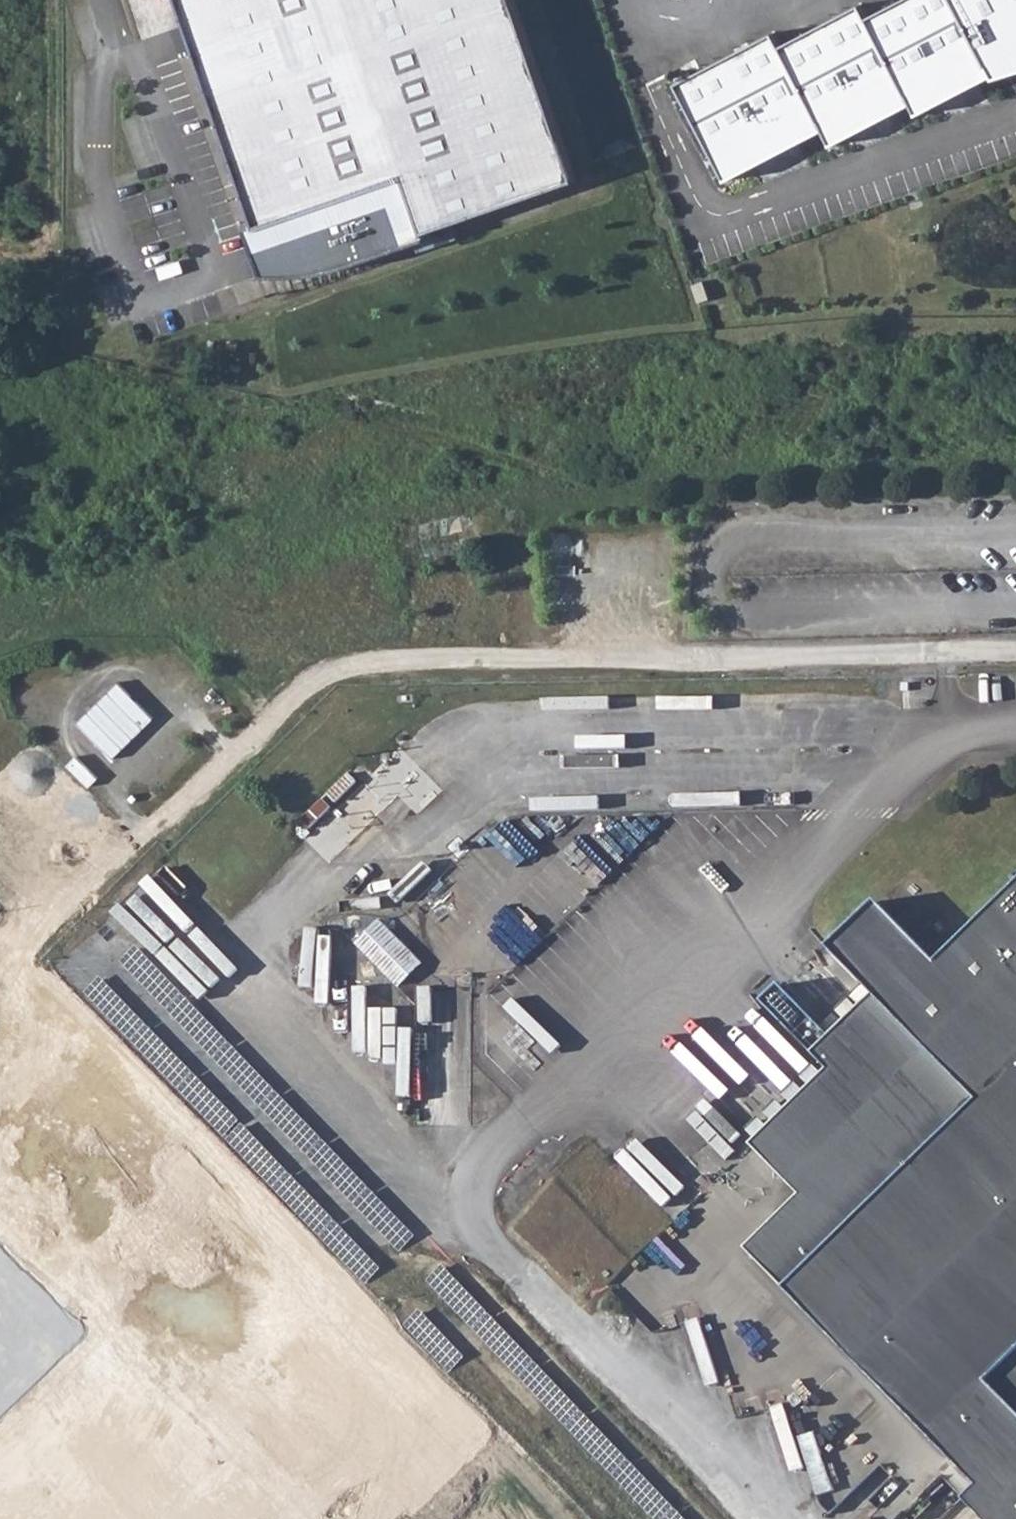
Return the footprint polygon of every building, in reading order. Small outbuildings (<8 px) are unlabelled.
[(258,224),(247,226),(263,276),(276,276),(290,277),(308,275),(330,271),(349,269),(427,239),(425,233),(575,181),(513,0),(180,0),(258,224)] [(722,172),(759,153),(764,163),(788,152),(782,141),(819,121),(828,138),(855,124),(861,135),(884,122),(879,111),(907,97),(912,107),(938,93),(944,104),(968,92),(963,81),(988,67),(994,79),(1015,67),(1015,0),(901,0),(868,17),(861,4),(781,46),(774,32),(675,84),(722,172)] [(77,723),(112,759),(154,719),(118,682),(77,723)] [(938,964),(877,902),(830,949),(874,994),(830,1037),(780,986),(763,1003),(830,1070),(752,1145),(802,1196),(747,1249),(955,1462),(941,1475),(984,1518),(1015,1518),(1015,887),(938,964)] [(400,985),(425,960),(382,916),(357,940),(400,985)]
